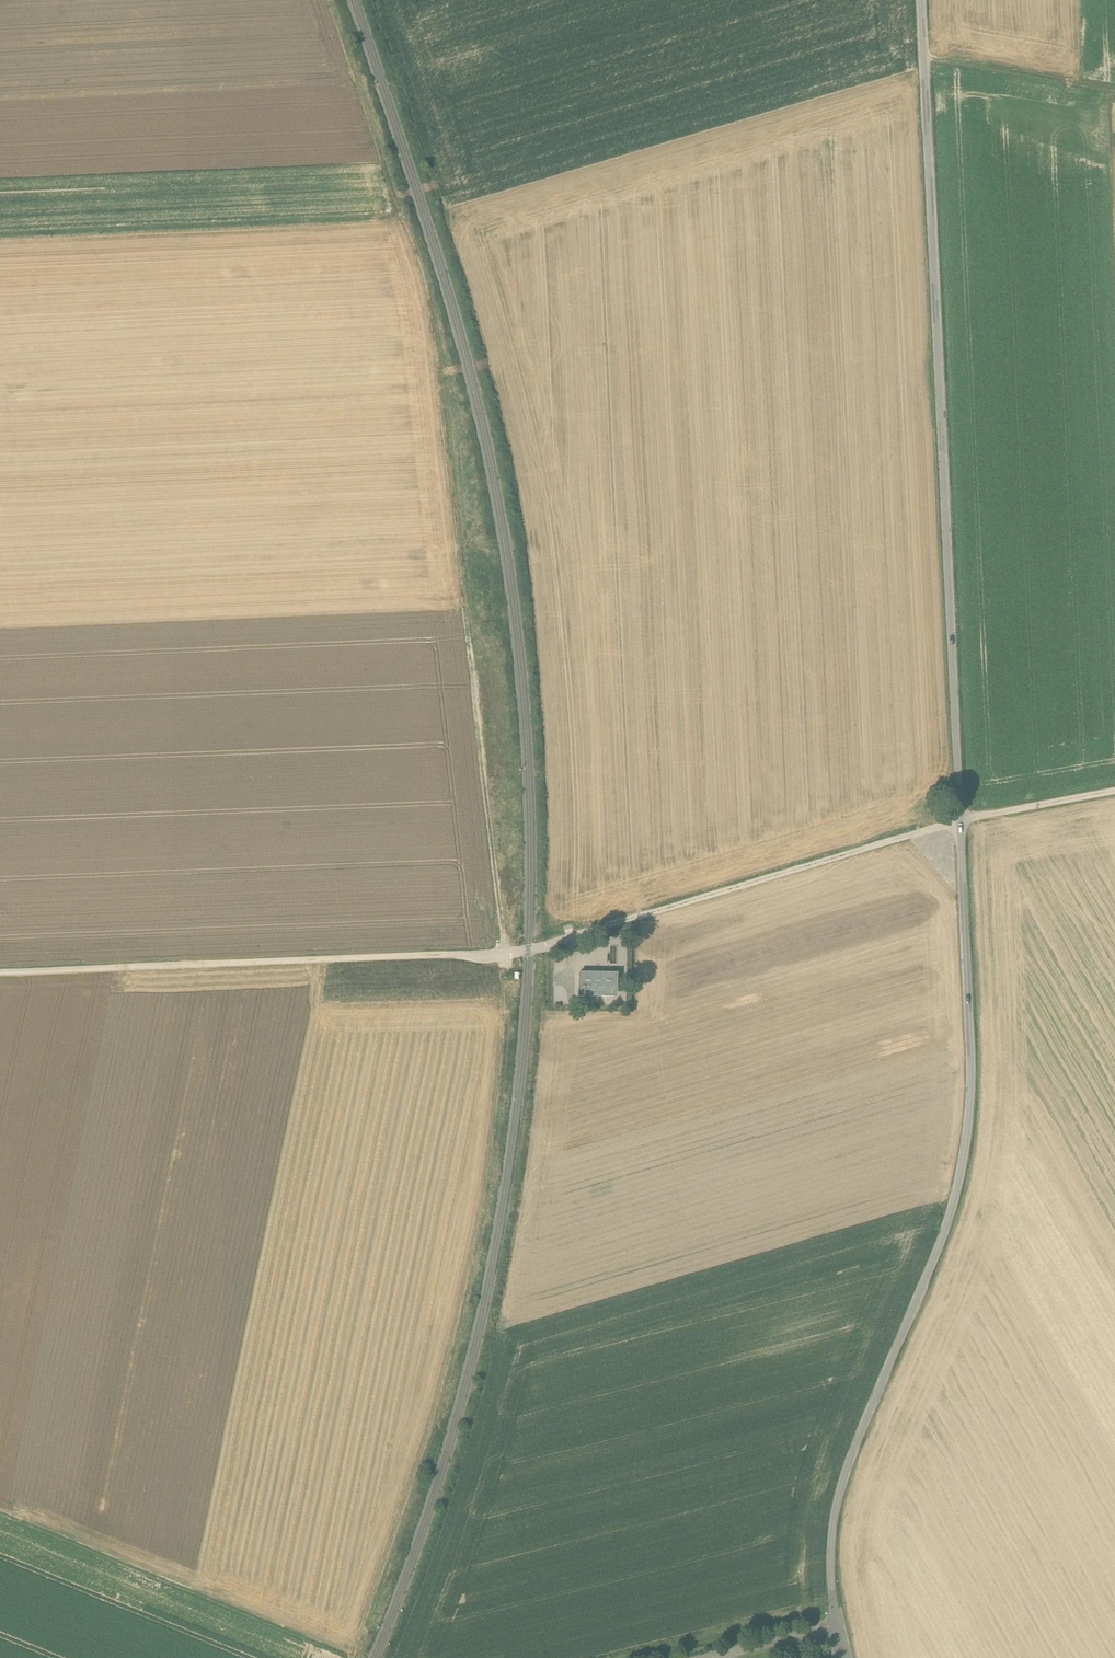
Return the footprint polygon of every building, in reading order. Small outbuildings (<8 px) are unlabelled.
[(625,982),(586,981),(585,1008),(625,1008),(625,982)]
